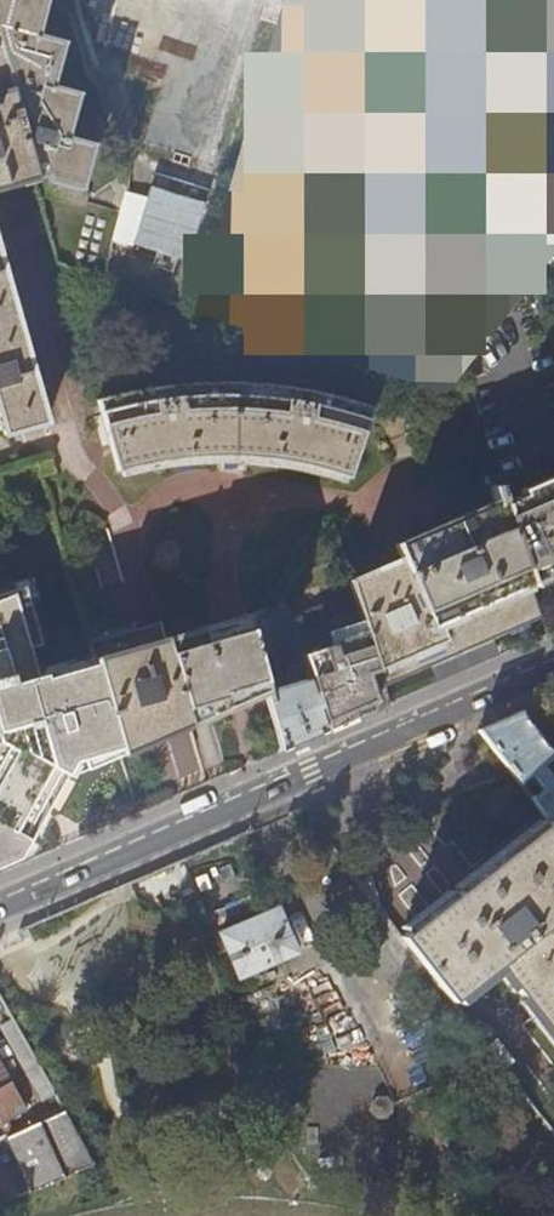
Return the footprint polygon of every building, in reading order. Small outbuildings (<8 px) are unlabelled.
[(36,177),(40,191),(51,187),(82,196),(96,140),(69,133),(80,90),(54,83),(66,38),(39,31),(47,0),(0,0),(0,50),(36,177)] [(36,177),(0,50),(0,187),(36,177)] [(5,430),(47,419),(0,246),(0,412),(5,430)] [(348,474),(372,405),(335,394),(313,389),(263,382),(228,380),(195,380),(162,383),(129,387),(97,394),(117,465),(143,459),(172,455),(202,453),(244,454),(274,456),(304,462),(329,467),(348,474)] [(441,408),(446,418),(469,408),(466,398),(441,408)] [(38,458),(42,473),(55,469),(51,455),(38,458)] [(502,505),(528,585),(553,574),(553,483),(502,505)] [(500,656),(492,639),(540,619),(528,585),(502,505),(496,488),(487,491),(491,504),(344,567),(353,595),(382,686),(429,666),(437,683),(500,656)] [(96,662),(46,676),(45,672),(37,673),(30,645),(40,642),(25,585),(0,592),(0,609),(52,799),(74,761),(120,747),(96,662)] [(307,675),(325,731),(335,727),(345,722),(388,704),(382,686),(353,595),(288,616),(296,641),(307,675)] [(281,596),(250,636),(259,671),(278,662),(274,650),(296,641),(288,616),(281,596)] [(19,857),(43,816),(52,799),(0,609),(0,866),(19,857)] [(245,618),(166,641),(188,718),(198,715),(225,707),(224,701),(235,698),(264,690),(259,671),(250,636),(245,618)] [(161,624),(91,644),(96,662),(120,747),(154,737),(153,733),(158,731),(177,725),(189,722),(188,718),(166,641),(161,624)] [(289,747),(325,731),(307,675),(265,693),(280,751),(289,747)] [(551,820),(553,824),(553,772),(552,773),(548,768),(552,764),(548,760),(553,756),(553,753),(522,712),(510,717),(481,729),(512,769),(521,781),(533,772),(545,788),(533,797),(551,820)] [(551,820),(400,936),(426,970),(450,1000),(502,962),(553,1031),(553,824),(551,820)] [(243,913),(228,872),(202,882),(217,922),(243,913)] [(224,931),(243,975),(300,950),(281,905),(224,931)] [(399,991),(426,970),(400,936),(389,922),(362,944),(399,991)] [(258,1045),(293,1033),(276,984),(241,996),(258,1045)] [(3,1123),(27,1108),(0,1060),(0,1117),(3,1123)] [(326,1125),(337,1147),(407,1115),(396,1092),(326,1125)] [(79,1136),(62,1107),(10,1137),(9,1138),(0,1142),(0,1204),(15,1196),(17,1199),(93,1162),(79,1136)]
